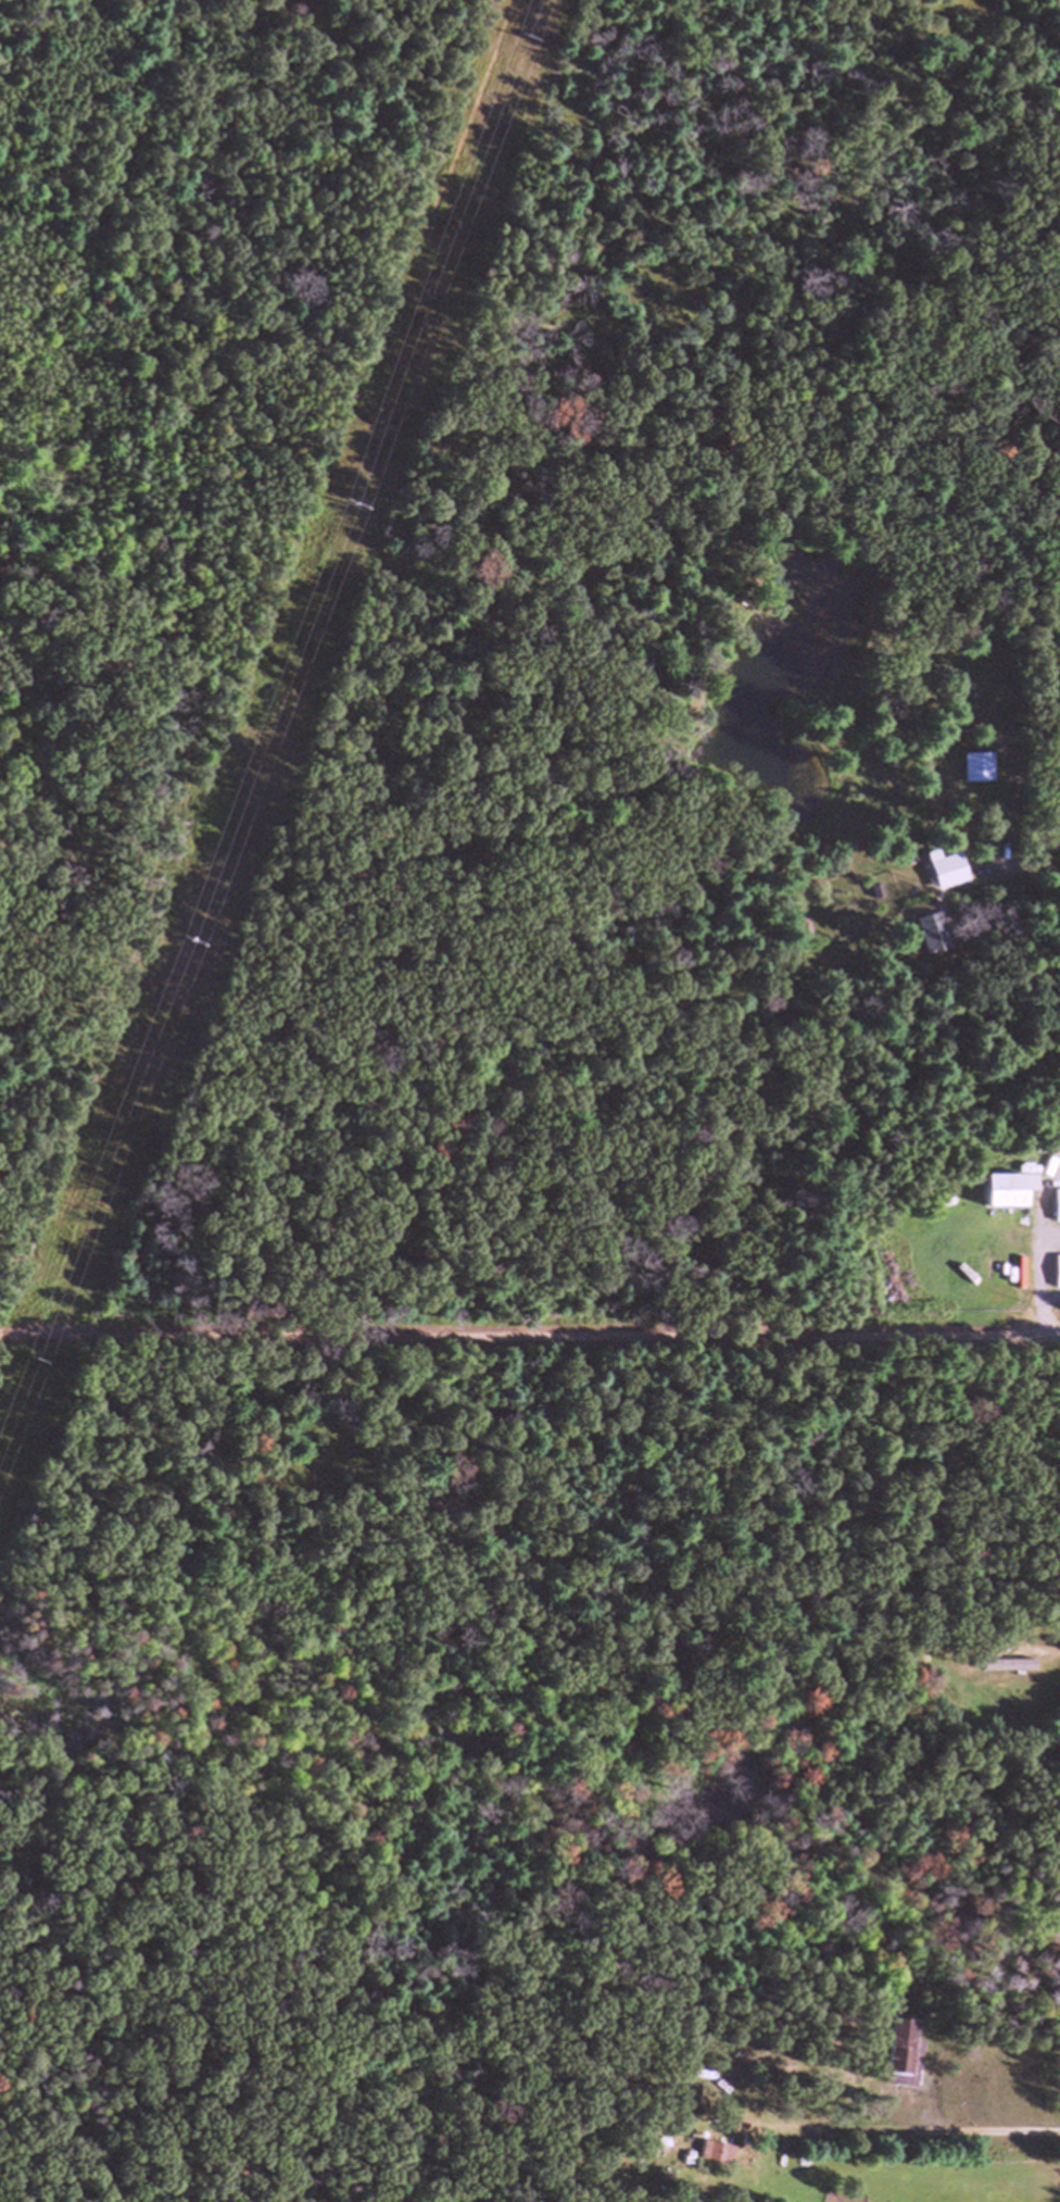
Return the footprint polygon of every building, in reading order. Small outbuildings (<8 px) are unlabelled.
[(991,753),(960,753),(960,782),(991,782),(991,753)] [(924,853),(931,889),(962,883),(957,854),(936,858),(935,850),(924,853)] [(920,955),(945,948),(936,912),(910,918),(920,955)] [(1059,1223),(1059,1190),(1050,1190),(1050,1223),(1059,1223)] [(1051,1256),(1051,1290),(1059,1290),(1059,1256),(1051,1256)] [(921,2040),(914,2040),(916,2018),(887,2015),(880,2084),(916,2088),(921,2040)] [(730,2147),(700,2141),(697,2160),(727,2166),(730,2147)]
